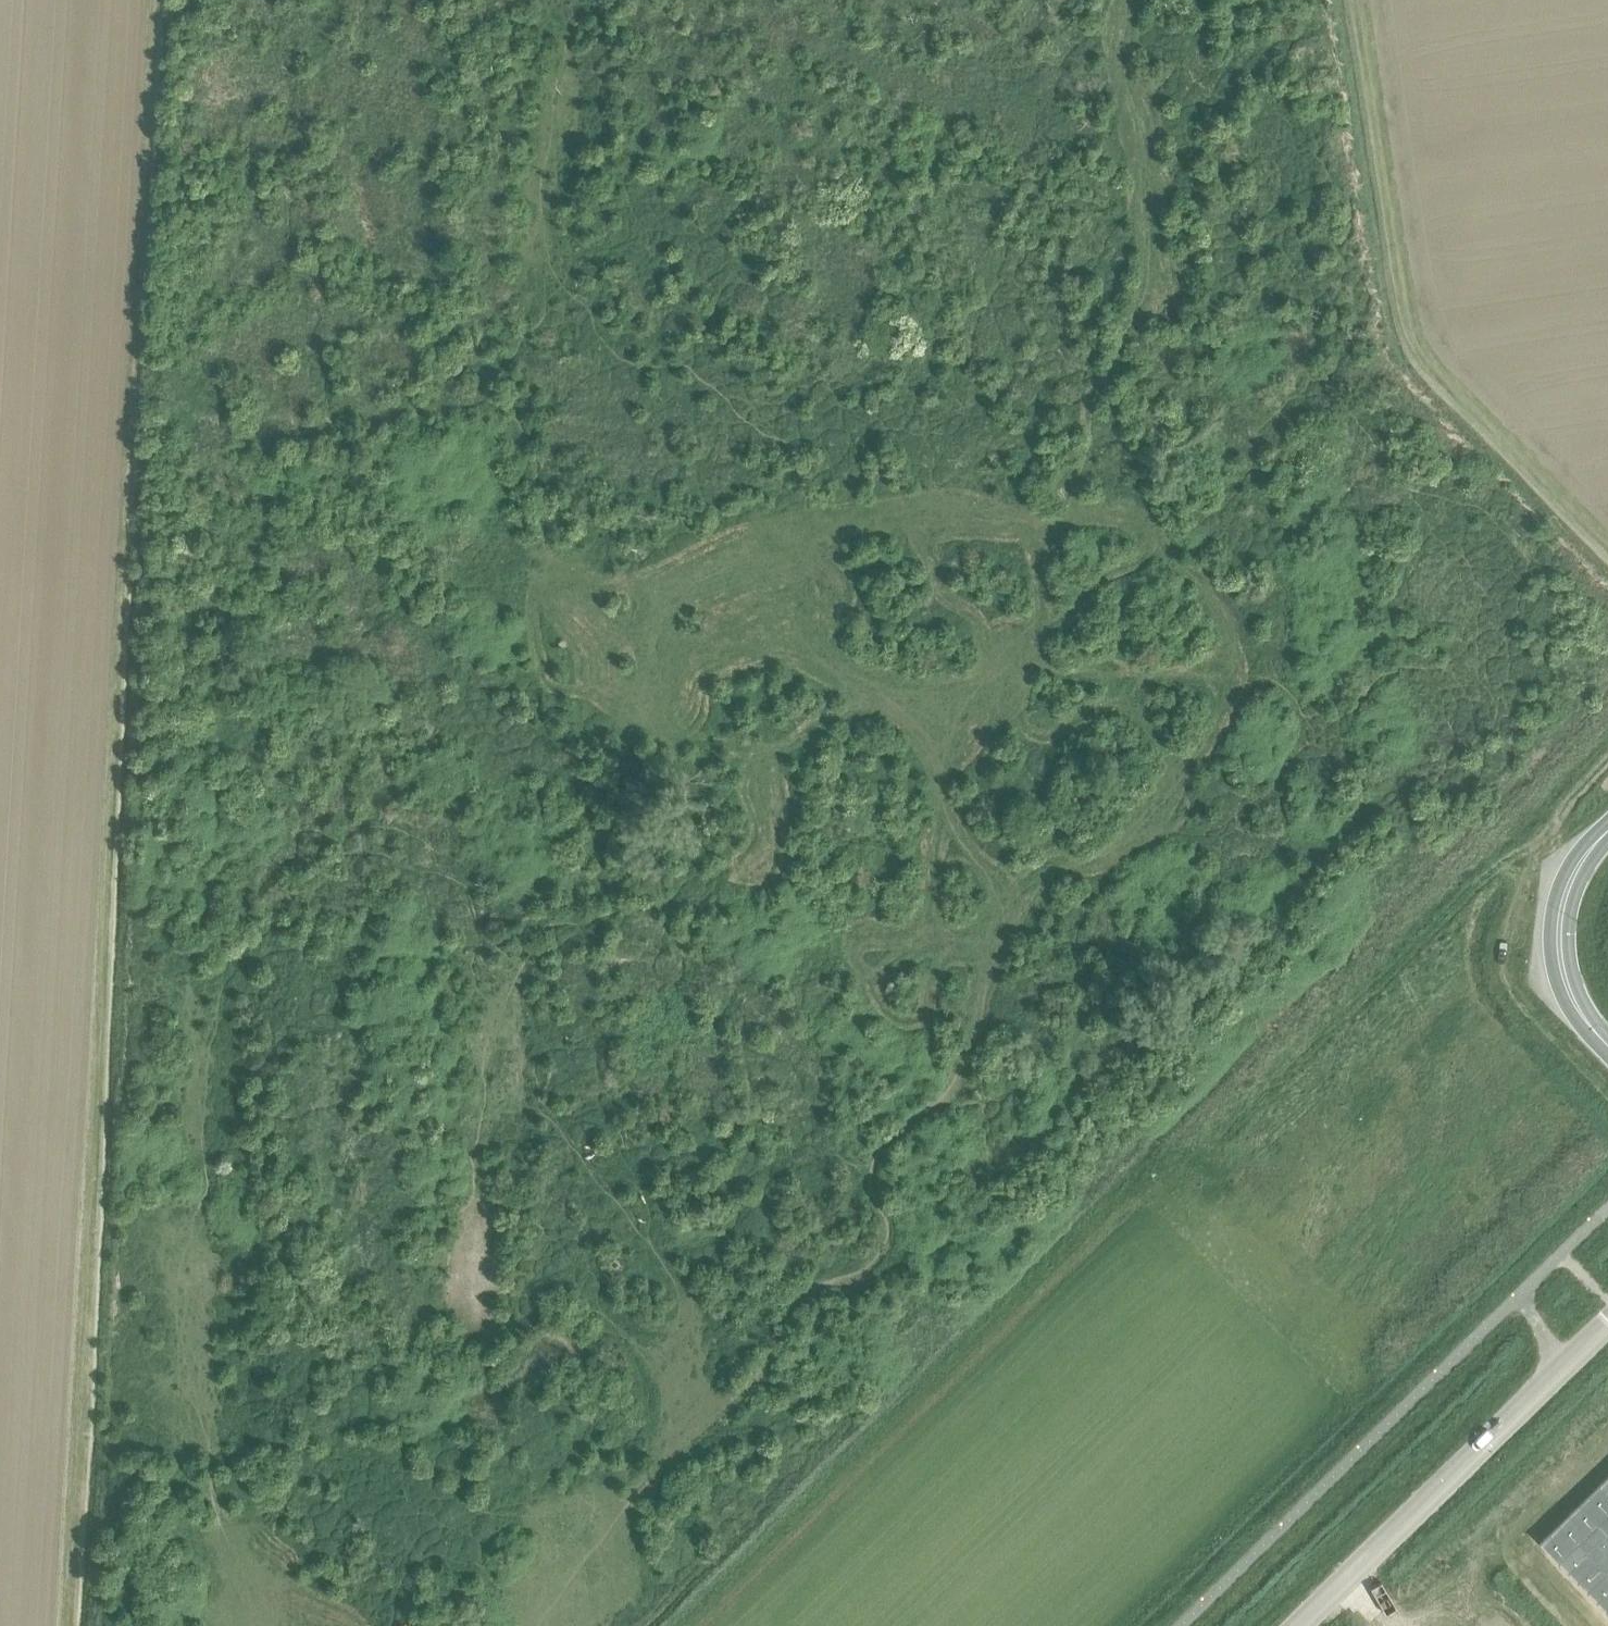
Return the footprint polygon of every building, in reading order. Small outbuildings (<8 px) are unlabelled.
[(1539,1542),(1607,1612),(1607,1475),(1539,1542)]
